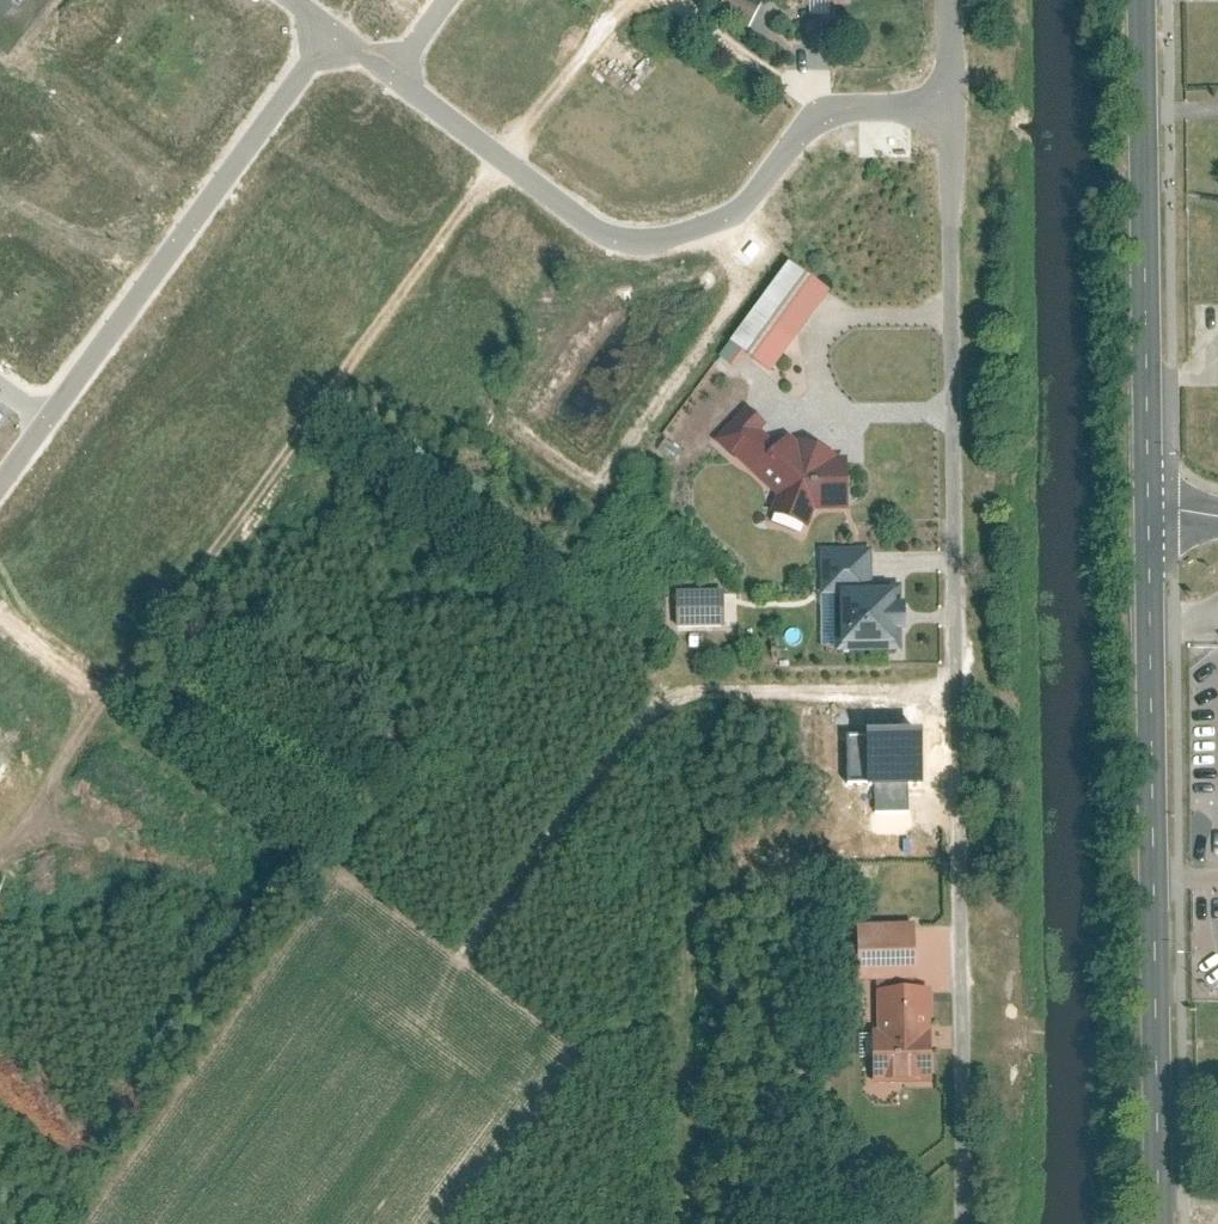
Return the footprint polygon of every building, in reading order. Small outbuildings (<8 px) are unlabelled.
[(20,10),(28,0),(6,0),(20,10)] [(766,387),(832,299),(794,272),(729,359),(766,387)] [(752,474),(777,496),(770,512),(809,529),(817,512),(848,512),(848,459),(836,459),(834,452),(820,443),(807,443),(792,430),(752,474)] [(841,586),(873,585),(872,552),(821,554),(822,597),(841,597),(841,586)] [(896,604),(896,586),(873,585),(841,586),(841,597),(840,650),(897,650),(897,630),(906,630),(906,604),(896,604)] [(680,591),(680,626),(726,626),(726,590),(680,591)] [(915,736),(853,736),(853,790),(914,791),(915,736)] [(884,958),(916,957),(916,941),(916,924),(865,926),(866,958),(883,957),(884,958)] [(934,1083),(931,986),(875,988),(876,1037),(872,1037),(874,1085),(934,1083)]
